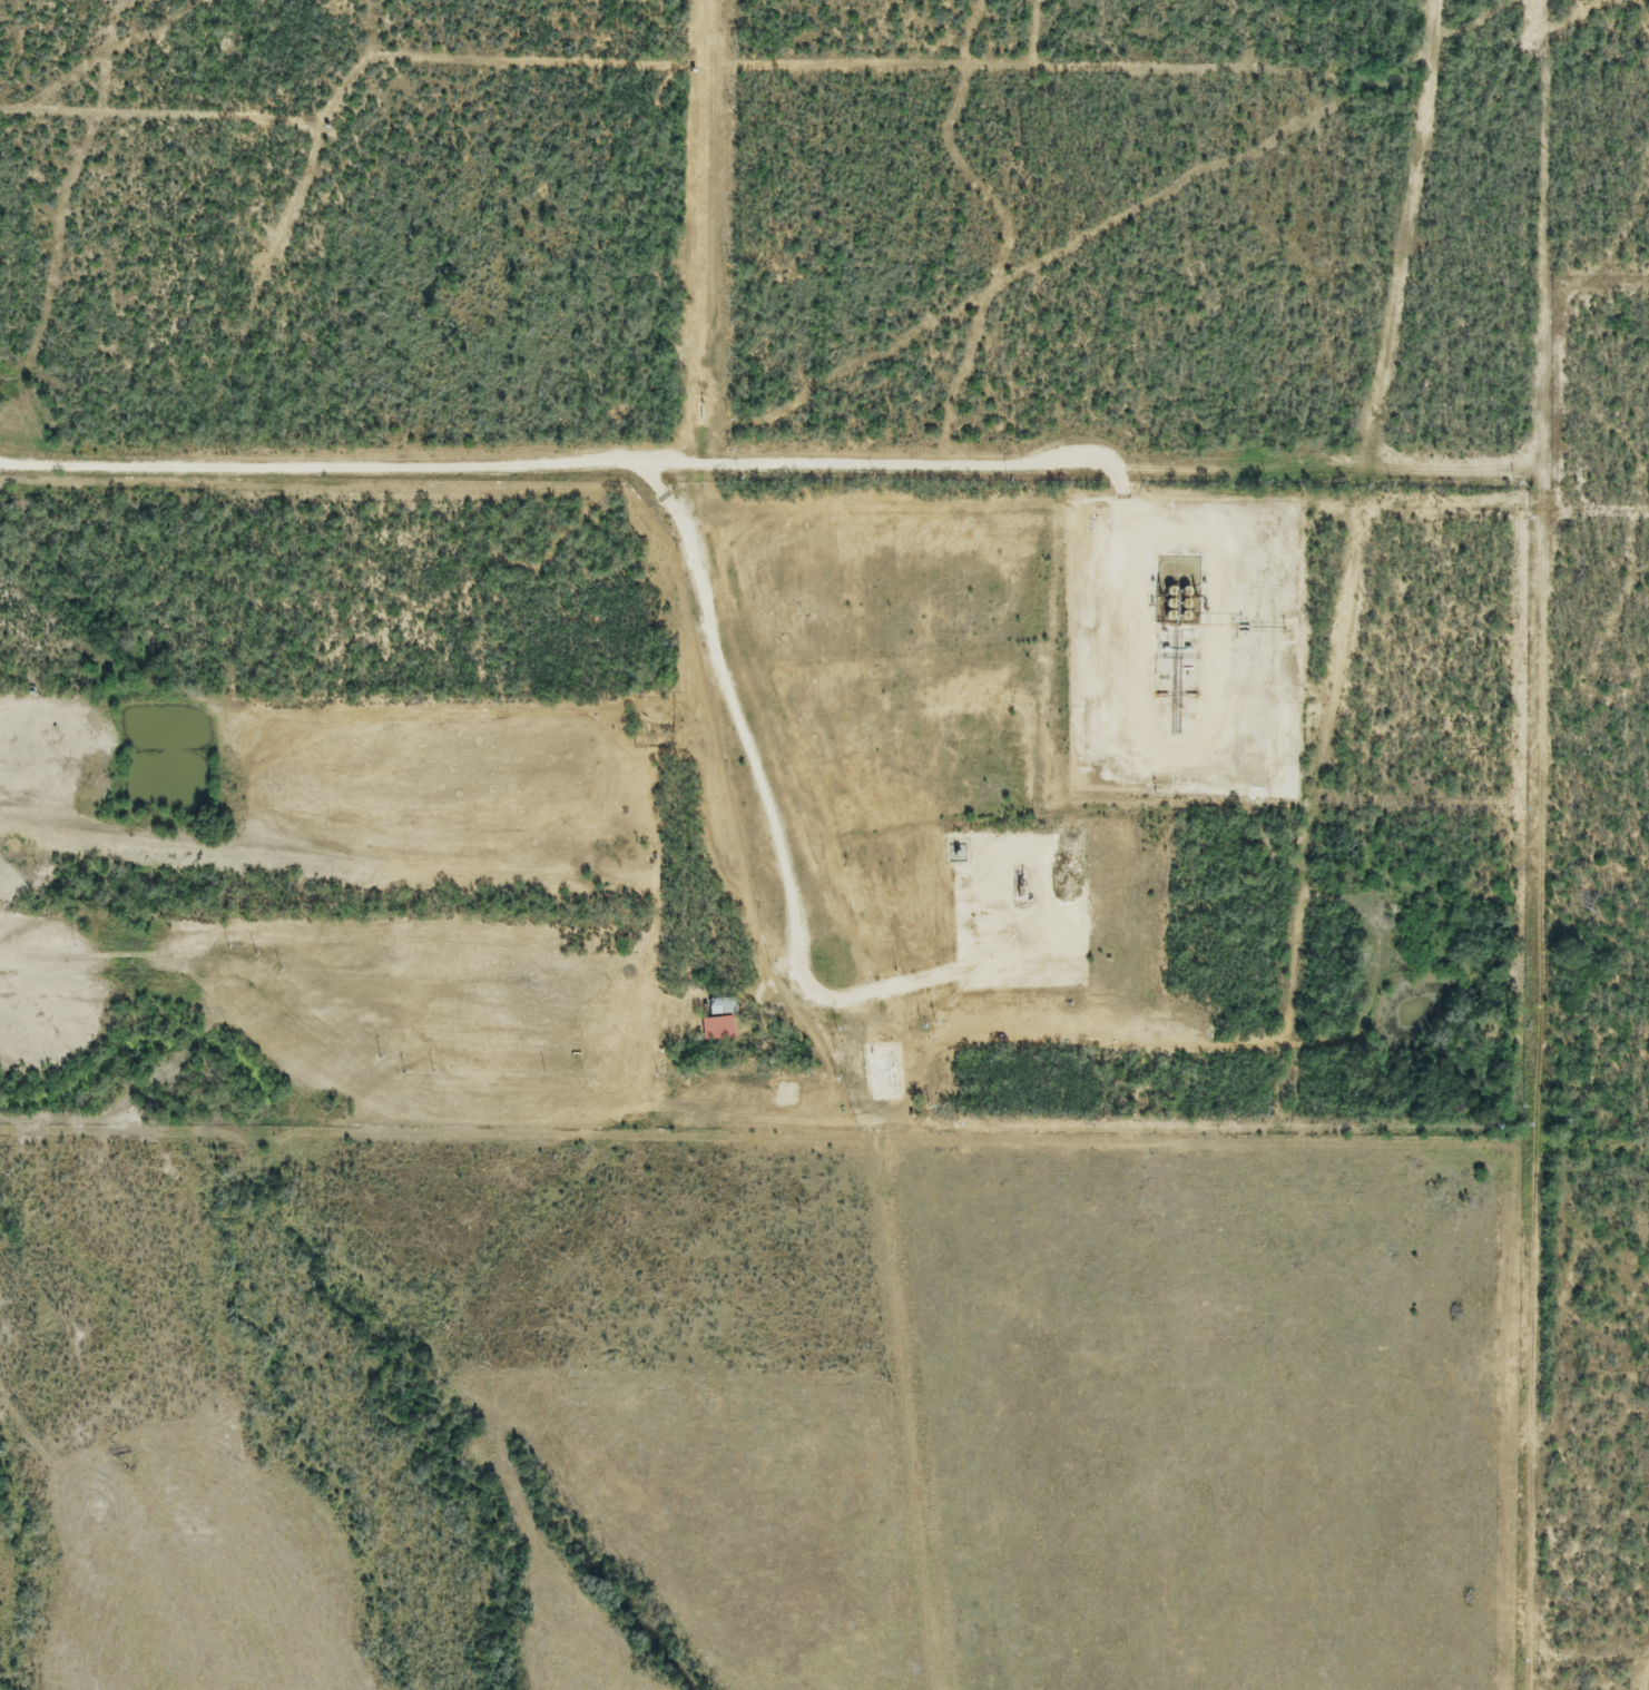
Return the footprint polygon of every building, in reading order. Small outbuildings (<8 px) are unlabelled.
[(735,1015),(735,1000),(708,1000),(708,1015),(735,1015)] [(732,1019),(701,1019),(701,1041),(732,1041),(732,1019)]
